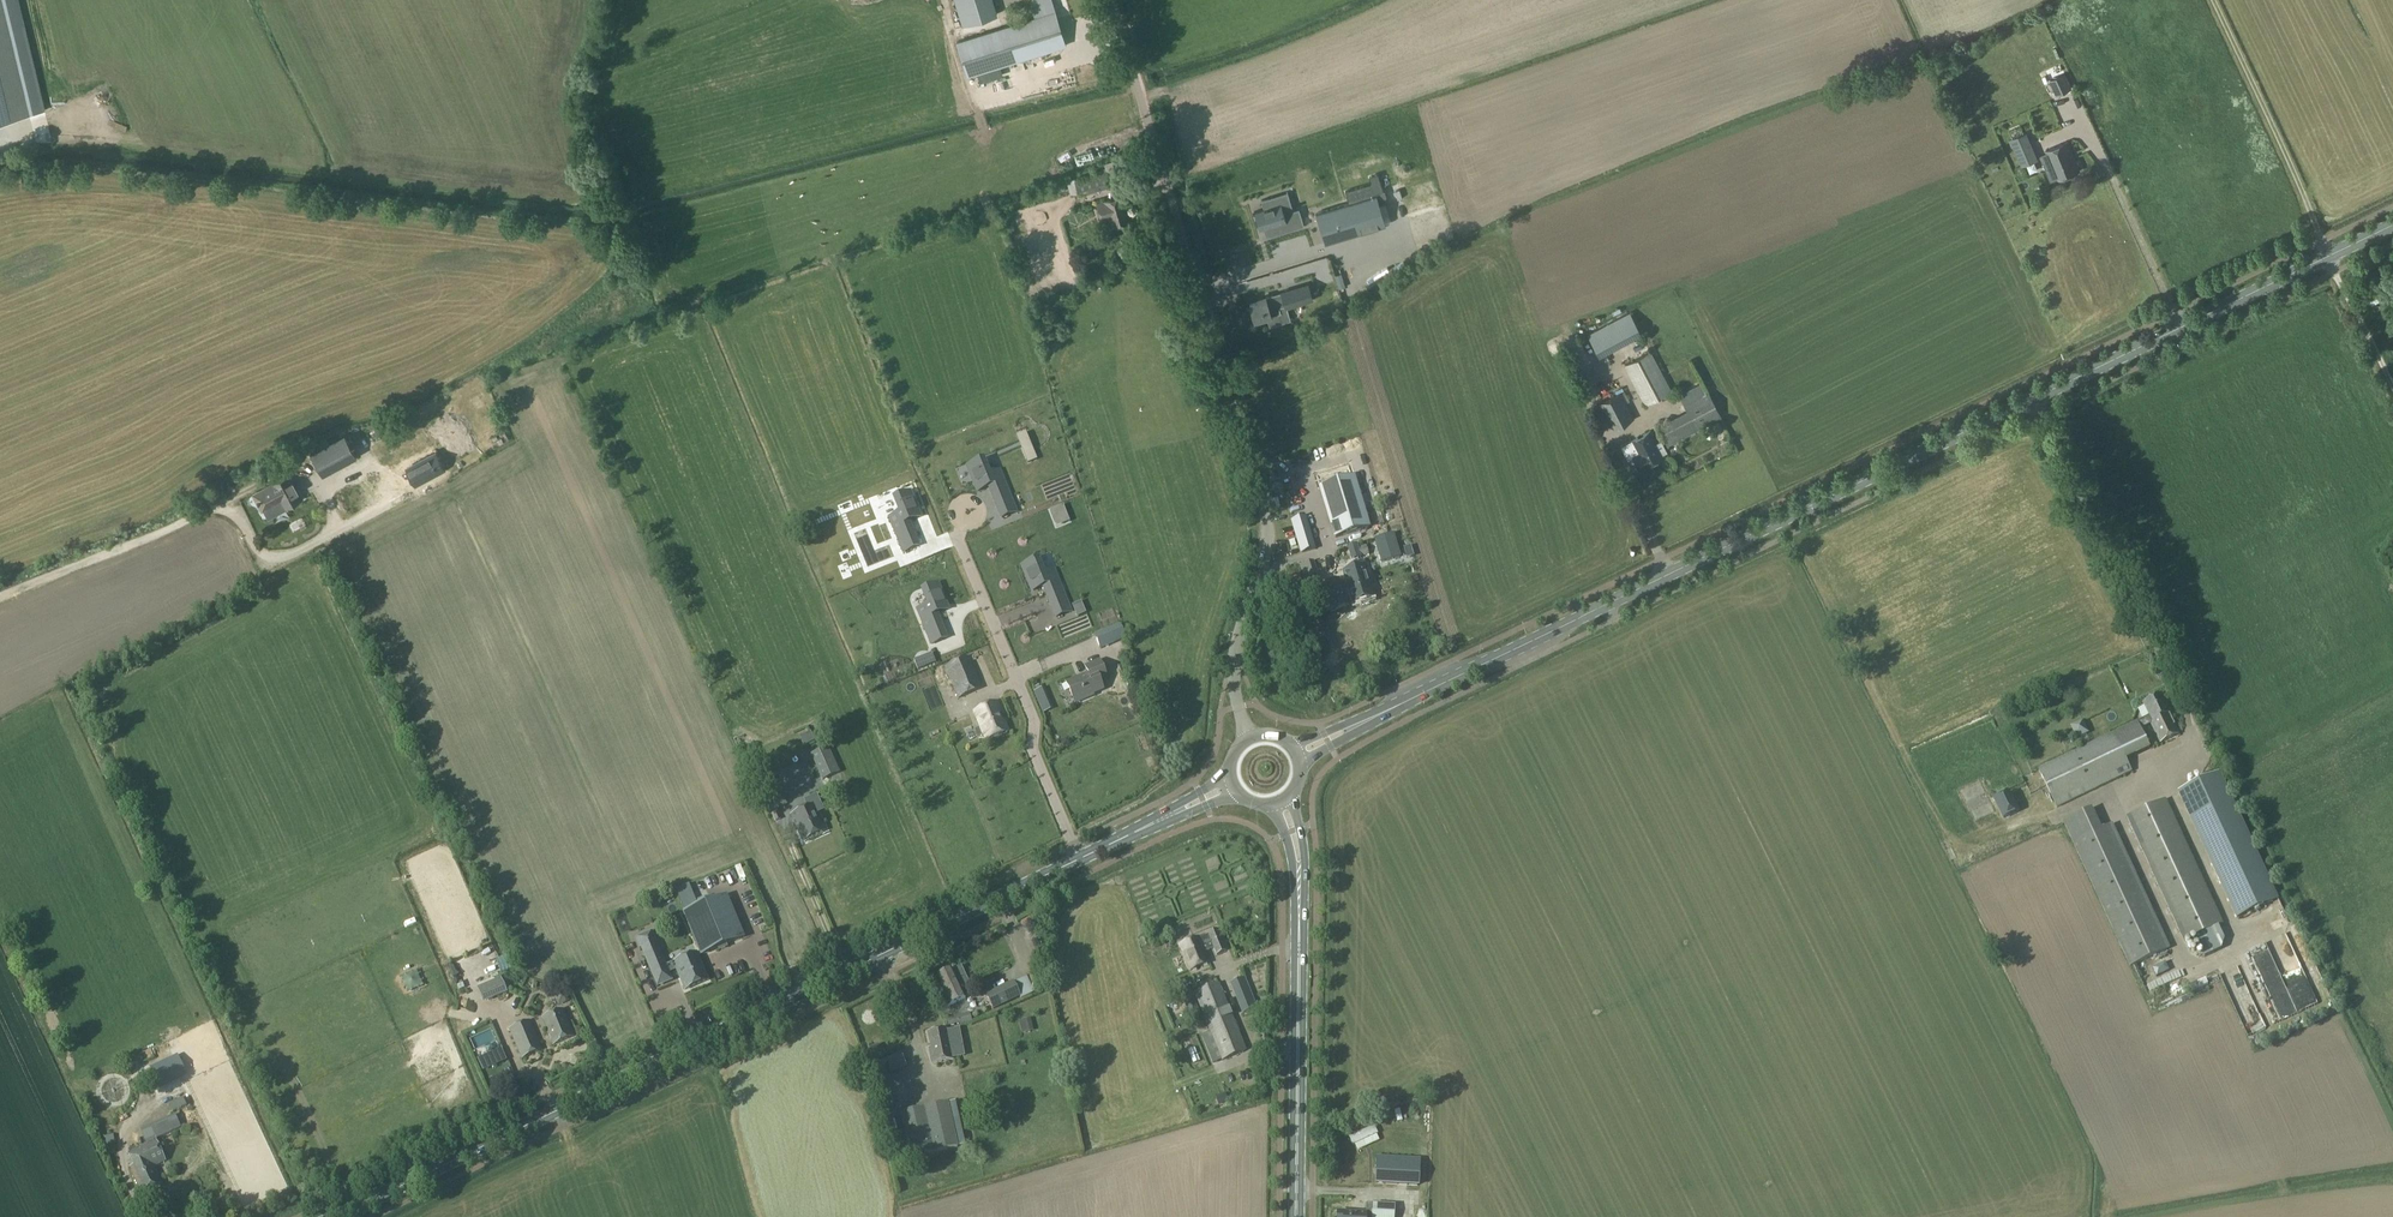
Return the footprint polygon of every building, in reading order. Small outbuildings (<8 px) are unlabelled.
[(957,43),(967,76),(1065,45),(1051,0),(1005,0),(1007,8),(1030,0),(1036,18),(957,43)] [(24,107),(0,12),(0,114),(24,107)] [(1973,69),(1997,58),(1992,47),(1968,58),(1973,69)] [(2049,80),(2056,95),(2073,88),(2065,72),(2049,80)] [(1964,118),(1970,133),(1986,126),(1979,111),(1964,118)] [(2038,160),(2027,134),(2027,133),(2010,140),(2022,166),(2038,160)] [(2068,142),(2046,151),(2058,180),(2080,171),(2068,142)] [(1079,178),(1077,174),(1067,177),(1070,191),(1071,191),(1072,193),(1078,192),(1079,194),(1108,186),(1110,189),(1122,186),(1116,167),(1079,178)] [(1386,202),(1378,174),(1369,177),(1371,183),(1345,191),(1348,203),(1376,195),(1379,205),(1386,202)] [(1267,237),(1297,228),(1294,219),(1295,219),(1295,217),(1295,218),(1292,210),(1291,205),(1287,193),(1288,193),(1287,192),(1286,192),(1286,193),(1262,200),(1261,200),(1261,201),(1262,201),(1264,209),(1254,211),(1254,212),(1255,212),(1256,216),(1260,229),(1263,228),(1266,238),(1267,237)] [(1379,205),(1376,195),(1348,203),(1316,213),(1321,228),(1325,241),(1325,243),(1327,242),(1340,238),(1362,232),(1361,231),(1377,226),(1378,227),(1385,225),(1379,205)] [(1123,196),(1104,202),(1096,205),(1101,221),(1109,218),(1111,227),(1130,221),(1123,196)] [(1418,209),(1430,206),(1427,196),(1419,198),(1421,202),(1417,203),(1418,209)] [(1282,294),(1266,299),(1250,304),(1254,320),(1271,316),(1347,293),(1341,272),(1280,290),(1282,294)] [(1621,322),(1614,325),(1619,336),(1626,333),(1621,322)] [(2381,333),(2389,345),(2392,343),(2392,325),(2381,333)] [(1650,351),(1624,365),(1644,405),(1671,391),(1650,351)] [(1634,418),(1620,392),(1598,404),(1612,430),(1634,418)] [(1683,404),(1686,410),(1657,426),(1667,446),(1721,417),(1708,392),(1683,404)] [(1660,441),(1657,443),(1650,430),(1621,446),(1628,459),(1633,456),(1639,468),(1664,455),(1662,453),(1666,451),(1660,441)] [(344,433),(310,452),(323,475),(357,457),(344,433)] [(430,453),(407,467),(416,483),(439,469),(430,453)] [(984,459),(967,465),(978,495),(991,490),(992,493),(990,494),(993,502),(1010,496),(1002,472),(991,476),(984,459)] [(269,489),(268,487),(254,495),(262,509),(264,509),(268,517),(286,507),(301,498),(288,476),(272,485),(273,487),(269,489)] [(1336,538),(1368,528),(1353,477),(1320,487),(1336,538)] [(858,494),(863,504),(895,489),(891,479),(858,494)] [(898,513),(887,517),(895,541),(913,535),(910,526),(907,527),(906,525),(920,520),(909,490),(892,497),(898,513)] [(1006,508),(972,520),(1022,658),(1022,657),(1026,657),(1044,651),(1051,650),(1051,646),(1047,636),(1047,625),(1033,625),(1024,598),(1007,553),(1012,553),(1012,543),(1013,546),(1012,520),(1010,514),(1015,513),(1015,505),(1005,508),(1006,508)] [(281,522),(286,533),(305,524),(300,513),(281,522)] [(1306,516),(1291,521),(1301,553),(1315,549),(1306,516)] [(1395,530),(1376,536),(1383,559),(1402,554),(1395,530)] [(1361,558),(1357,544),(1347,547),(1351,561),(1361,558)] [(1039,559),(1021,564),(1032,594),(1046,589),(1046,592),(1044,593),(1047,602),(1065,595),(1056,571),(1045,575),(1039,559)] [(1313,561),(1300,565),(1304,580),(1318,576),(1313,561)] [(1372,598),(1362,566),(1343,572),(1346,581),(1345,581),(1347,590),(1349,590),(1353,604),(1372,598)] [(926,603),(915,608),(924,632),(942,625),(938,617),(936,617),(935,615),(949,610),(938,580),(921,587),(926,603)] [(1340,583),(1333,587),(1338,600),(1346,597),(1340,583)] [(1072,605),(1077,617),(1086,613),(1081,601),(1072,605)] [(1068,632),(1073,630),(1070,620),(1064,622),(1068,632)] [(1100,650),(1126,639),(1120,624),(1094,635),(1100,650)] [(958,699),(983,688),(969,656),(944,668),(958,699)] [(1084,666),(1087,674),(1067,683),(1075,702),(1087,696),(1086,695),(1102,689),(1099,683),(1108,680),(1100,659),(1084,666)] [(1037,699),(1047,695),(1044,687),(1034,691),(1037,699)] [(2170,712),(2162,695),(2143,703),(2152,721),(2150,722),(2160,742),(2178,734),(2169,713),(2170,712)] [(1008,730),(997,703),(974,712),(980,728),(978,729),(981,735),(983,734),(986,740),(1008,730)] [(2137,722),(2039,769),(2058,807),(2132,771),(2126,759),(2149,748),(2137,722)] [(2077,724),(2069,727),(2073,738),(2081,735),(2077,724)] [(749,746),(739,751),(745,762),(754,757),(749,746)] [(810,755),(822,781),(840,773),(828,747),(810,755)] [(1986,775),(1960,787),(1974,820),(1997,810),(2003,822),(2019,815),(2006,791),(1994,796),(1986,775)] [(2237,918),(2269,903),(2211,778),(2179,793),(2237,918)] [(782,793),(765,801),(771,813),(776,822),(782,819),(778,812),(777,810),(787,804),(782,793)] [(2166,800),(2128,817),(2184,942),(2223,924),(2166,800)] [(813,806),(792,815),(804,840),(824,830),(817,813),(824,810),(820,803),(813,806)] [(2093,808),(2064,821),(2130,966),(2169,948),(2113,824),(2102,829),(2093,808)] [(702,955),(742,938),(725,897),(685,913),(702,955)] [(2249,923),(2266,915),(2264,910),(2247,918),(2249,923)] [(1199,938),(1199,937),(1179,945),(1189,971),(1209,962),(1203,947),(1212,943),(1217,954),(1226,951),(1217,930),(1208,933),(1209,935),(1199,938)] [(671,980),(651,932),(638,938),(658,986),(671,980)] [(697,953),(674,962),(685,990),(708,980),(697,953)] [(965,998),(952,970),(935,977),(949,1006),(965,998)] [(1015,986),(1013,982),(986,995),(992,1009),(1035,989),(1028,975),(1025,977),(1027,981),(1015,986)] [(1257,1007),(1245,977),(1233,982),(1245,1012),(1257,1007)] [(504,990),(498,978),(477,987),(482,999),(504,990)] [(1194,993),(1221,1061),(1246,1051),(1219,983),(1194,993)] [(2281,1014),(2280,1008),(2292,1007),(2291,993),(2289,993),(2288,983),(2266,984),(2268,1008),(2274,1008),(2275,1015),(2281,1014)] [(1191,1021),(1198,1018),(1189,995),(1182,999),(1191,1021)] [(562,1010),(542,1018),(554,1045),(573,1036),(562,1010)] [(542,1050),(530,1020),(509,1029),(522,1059),(542,1050)] [(1017,1020),(1018,1031),(1027,1031),(1026,1020),(1017,1020)] [(949,1044),(946,1029),(928,1032),(931,1048),(929,1048),(932,1064),(954,1059),(951,1044),(949,1044)] [(483,1071),(507,1060),(501,1048),(477,1059),(483,1071)] [(904,1061),(901,1053),(870,1066),(873,1075),(904,1061)] [(180,1059),(152,1071),(160,1089),(188,1077),(180,1059)] [(959,1147),(966,1146),(956,1102),(949,1104),(949,1103),(900,1114),(910,1159),(959,1148),(959,1147)] [(92,1128),(98,1126),(92,1107),(86,1109),(92,1128)] [(170,1121),(153,1127),(157,1138),(174,1132),(170,1121)] [(140,1145),(150,1140),(146,1131),(136,1136),(140,1145)] [(156,1140),(128,1153),(134,1166),(130,1167),(142,1193),(162,1183),(154,1166),(165,1161),(156,1140)] [(1418,1185),(1419,1160),(1377,1158),(1376,1183),(1418,1185)] [(1395,1205),(1365,1204),(1365,1214),(1357,1213),(1357,1214),(1337,1213),(1337,1216),(1394,1216),(1395,1205)]
